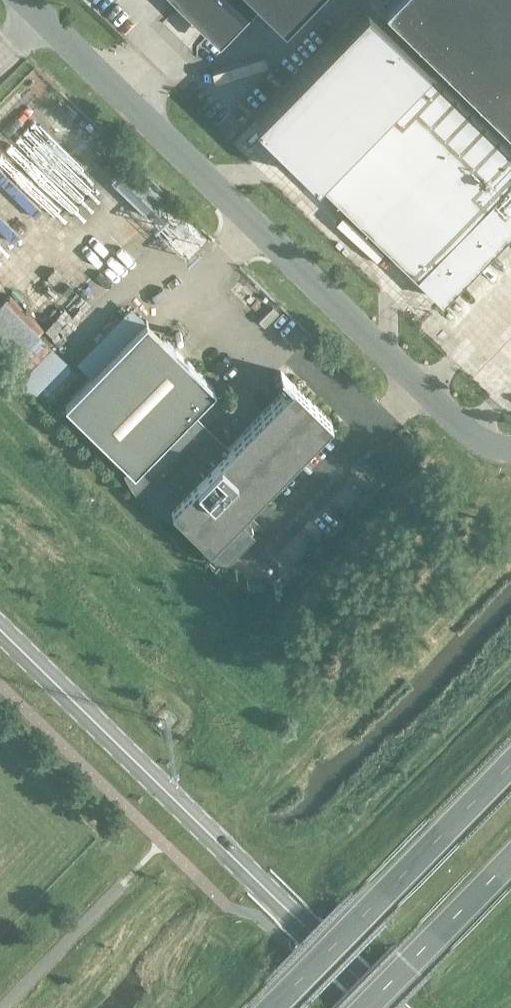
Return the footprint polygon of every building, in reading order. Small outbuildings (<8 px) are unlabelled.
[(283,24),(307,0),(259,0),(283,24)] [(384,4),(510,128),(510,0),(387,0),(384,4)] [(254,118),(440,299),(510,227),(510,145),(366,3),(254,118)] [(66,171),(100,136),(43,83),(10,118),(30,137),(47,119),(56,128),(65,119),(81,134),(56,161),(66,171)] [(69,304),(28,342),(38,354),(80,315),(69,304)] [(264,326),(278,312),(272,306),(258,320),(264,326)] [(146,320),(64,404),(133,471),(127,477),(166,515),(172,509),(220,556),(251,523),(241,513),(331,421),(292,383),(222,455),(185,419),(215,388),(146,320)] [(199,414),(209,425),(230,404),(219,394),(199,414)]
